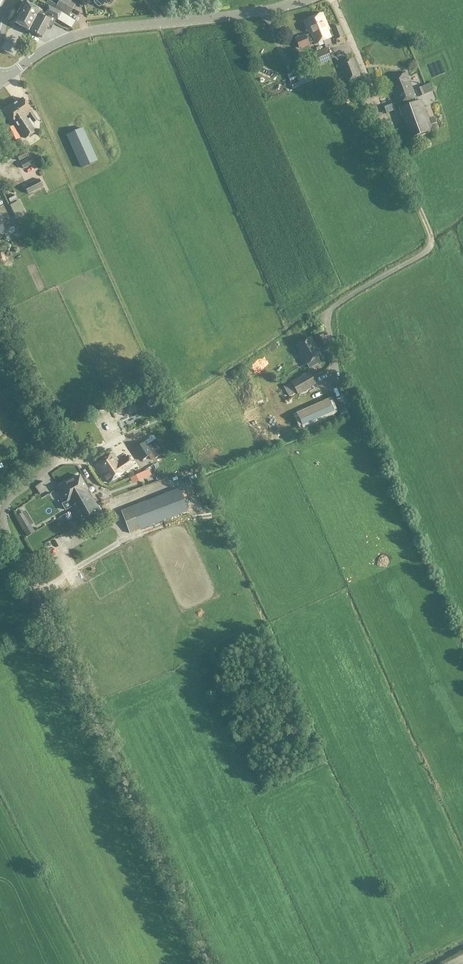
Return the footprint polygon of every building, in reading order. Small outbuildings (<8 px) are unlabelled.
[(71,0),(59,0),(55,8),(69,16),(76,3),(71,0)] [(24,1),(13,22),(15,23),(15,26),(20,29),(22,27),(31,31),(31,32),(42,38),(47,28),(51,30),(54,23),(51,21),(53,17),(56,19),(58,20),(61,13),(48,6),(45,13),(42,11),(24,1)] [(322,13),(313,17),(323,40),(332,37),(335,35),(336,39),(343,36),(339,26),(332,29),(329,30),(322,13)] [(323,40),(313,17),(304,21),(310,34),(305,36),(305,35),(296,39),(300,48),(309,44),(313,42),(314,44),(323,40)] [(17,52),(12,50),(17,42),(8,38),(0,52),(2,53),(0,56),(0,60),(10,65),(17,52)] [(315,59),(328,54),(326,49),(313,54),(315,59)] [(328,54),(315,59),(318,65),(331,60),(328,54)] [(343,83),(361,76),(353,58),(338,64),(343,75),(341,76),(343,83)] [(310,70),(296,75),(300,85),(314,79),(310,70)] [(406,73),(396,77),(407,105),(410,104),(417,101),(416,98),(406,73)] [(401,108),(407,105),(396,77),(385,81),(391,94),(393,94),(397,105),(398,105),(399,109),(401,108)] [(415,89),(418,96),(425,93),(422,86),(415,89)] [(34,122),(37,120),(23,99),(6,110),(26,138),(35,131),(32,126),(35,124),(34,122)] [(417,101),(410,104),(413,112),(424,107),(421,100),(417,101)] [(384,107),(387,114),(395,110),(392,104),(384,107)] [(401,108),(404,115),(413,112),(410,104),(407,105),(401,108)] [(21,138),(15,125),(5,130),(11,143),(21,138)] [(67,135),(82,168),(97,161),(82,128),(67,135)] [(19,160),(28,156),(26,150),(16,154),(19,160)] [(20,163),(24,169),(33,164),(30,158),(20,163)] [(39,178),(25,186),(29,193),(43,186),(39,178)] [(25,213),(19,200),(10,205),(16,217),(25,213)] [(305,365),(307,364),(309,368),(317,363),(315,359),(321,356),(317,350),(322,347),(323,349),(329,346),(323,335),(317,339),(313,342),(310,337),(296,345),(300,353),(299,354),(305,365)] [(298,394),(316,384),(309,372),(291,382),(298,394)] [(296,413),(303,428),(335,414),(328,399),(296,413)] [(104,437),(110,434),(102,419),(96,422),(104,437)] [(152,454),(155,458),(165,452),(157,439),(147,445),(153,453),(152,454)] [(153,453),(147,445),(145,441),(133,449),(141,461),(152,454),(153,453)] [(125,472),(134,466),(128,457),(119,463),(113,454),(96,464),(108,483),(125,472)] [(135,476),(138,481),(151,475),(148,470),(135,476)] [(98,520),(96,516),(101,513),(90,494),(91,494),(80,475),(59,487),(67,501),(62,504),(65,510),(70,507),(81,525),(82,524),(83,527),(88,524),(89,526),(98,520)] [(129,533),(188,510),(180,488),(121,511),(129,533)] [(30,525),(23,529),(27,536),(34,532),(30,525)]
